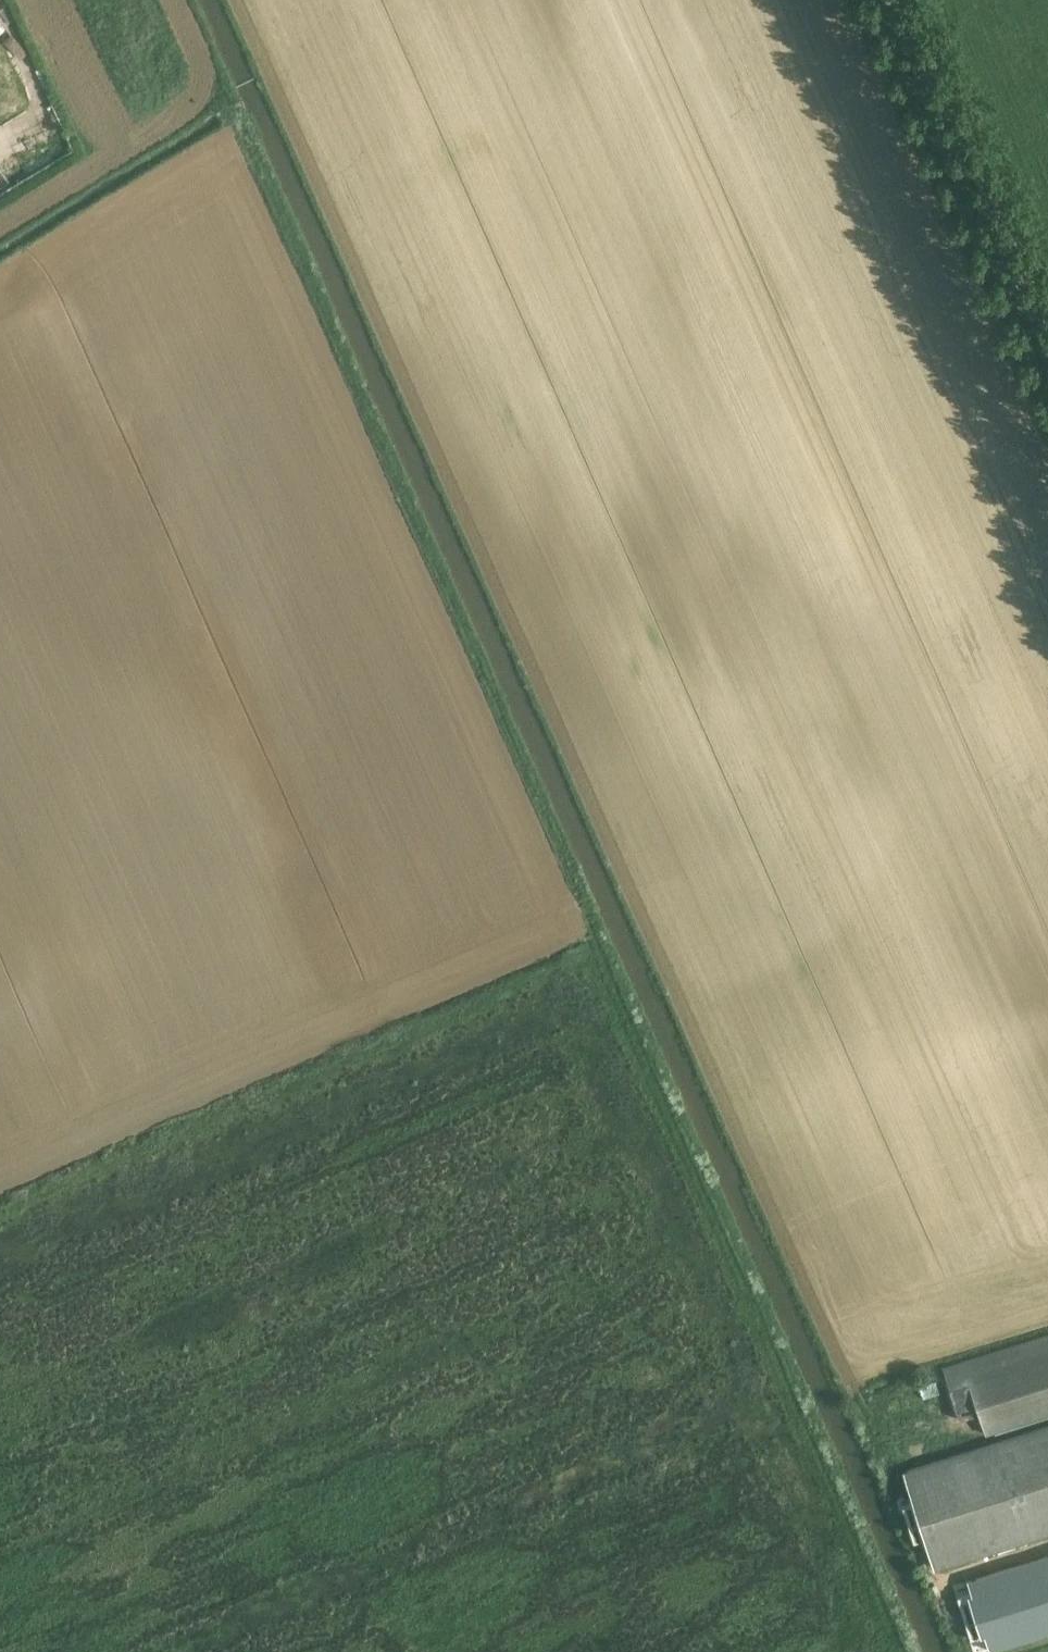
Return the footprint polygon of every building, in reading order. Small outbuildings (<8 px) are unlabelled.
[(943,1370),(949,1389),(969,1383),(979,1413),(986,1434),(1047,1414),(1047,1336),(943,1370)] [(902,1506),(913,1541),(924,1538),(928,1537),(937,1568),(1047,1533),(1047,1426),(907,1471),(916,1502),(912,1503),(902,1506)] [(957,1597),(970,1639),(985,1634),(990,1650),(1047,1632),(1047,1555),(968,1581),(971,1592),(957,1597)]
